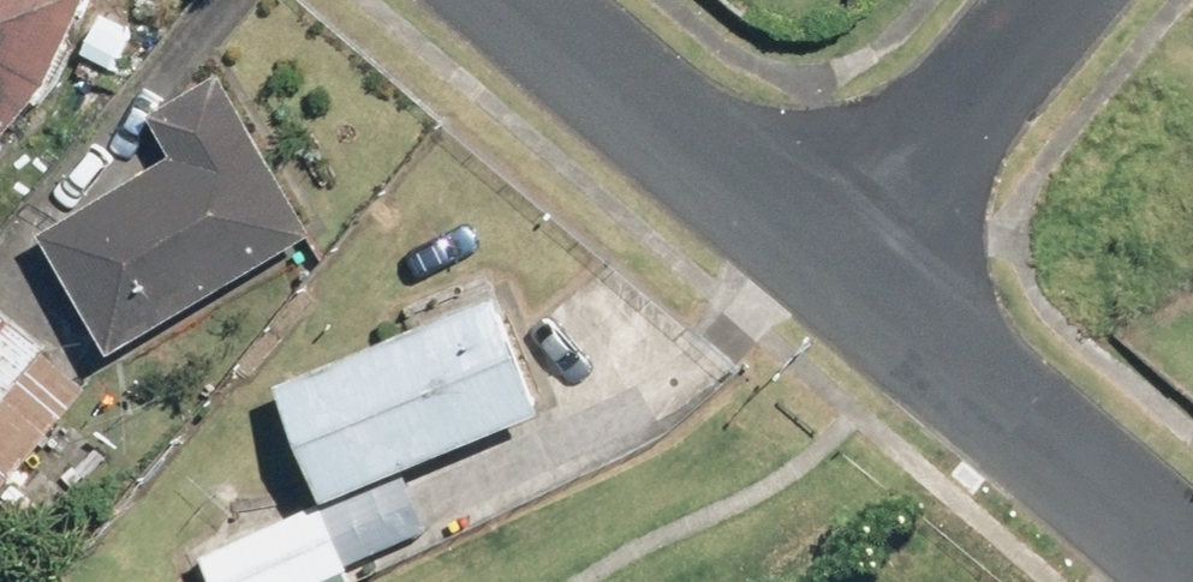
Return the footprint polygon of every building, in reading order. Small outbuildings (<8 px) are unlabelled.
[(61,26),(27,0),(0,0),(0,106),(61,26)] [(54,231),(112,339),(300,238),(241,130),(54,231)] [(79,384),(0,319),(0,470),(5,474),(79,384)] [(298,403),(330,487),(520,417),(489,333),(298,403)] [(206,558),(216,581),(304,581),(330,572),(308,518),(206,558)]
